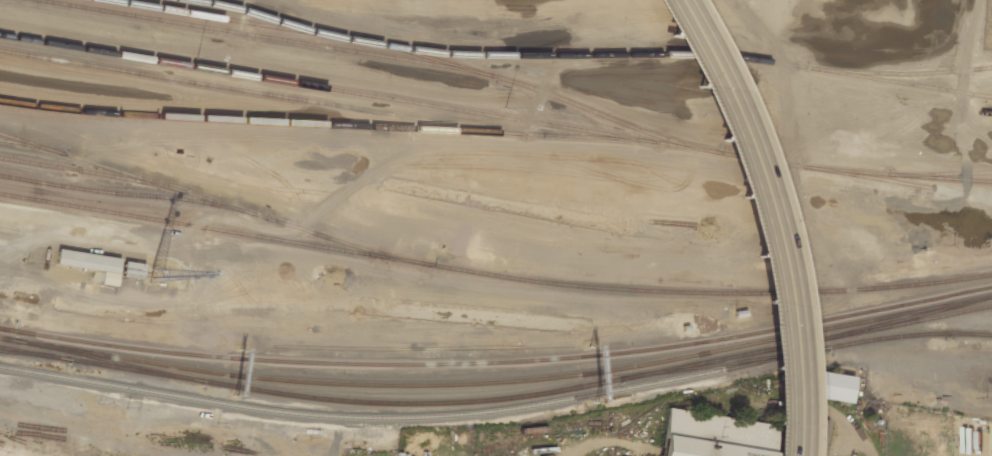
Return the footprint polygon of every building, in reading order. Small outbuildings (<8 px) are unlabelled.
[(118,257),(56,250),(54,265),(101,271),(99,284),(115,286),(118,257)] [(141,279),(142,264),(123,262),(121,277),(141,279)] [(814,402),(850,403),(851,375),(815,374),(814,402)] [(774,426),(664,409),(657,455),(769,455),(774,426)]
